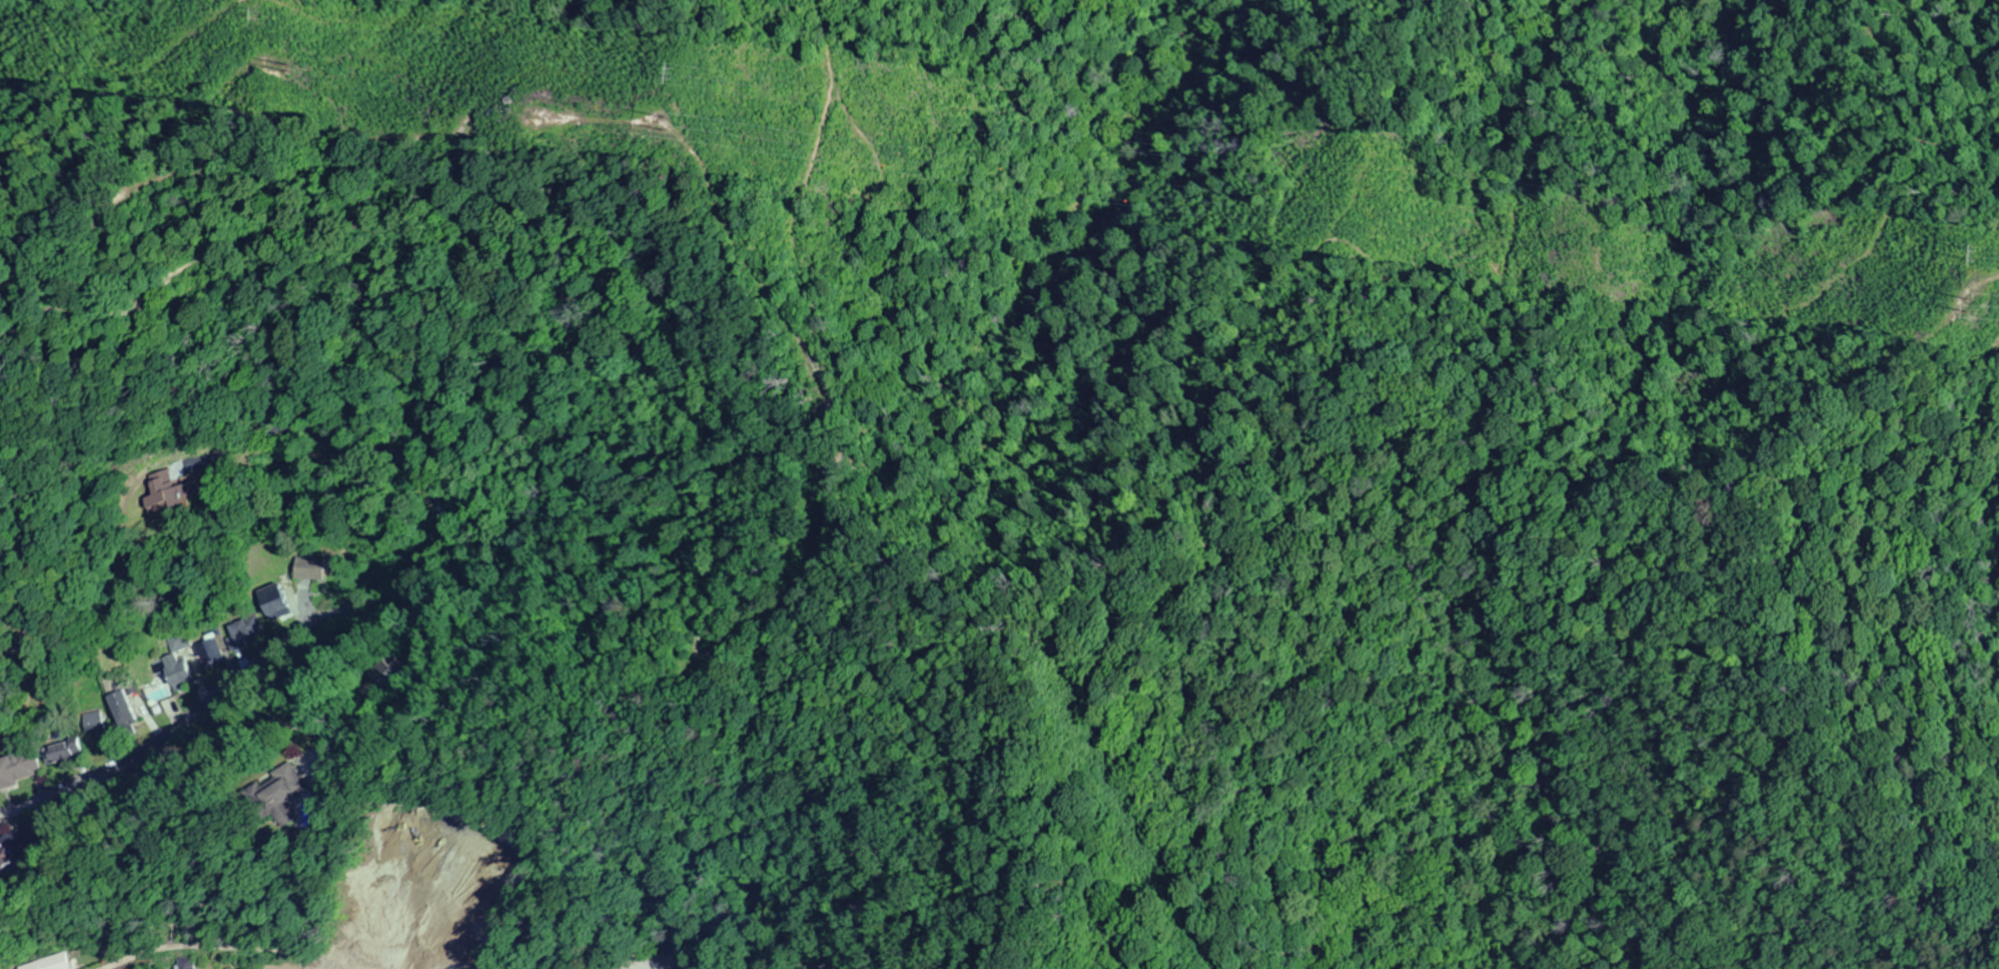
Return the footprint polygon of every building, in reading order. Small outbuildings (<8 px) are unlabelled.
[(197,508),(194,500),(209,495),(204,480),(160,493),(161,496),(151,499),(157,520),(197,508)] [(323,559),(295,559),(295,581),(323,581),(323,559)] [(261,599),(270,622),(293,613),(285,591),(261,599)] [(229,619),(229,646),(260,646),(260,619),(229,619)] [(175,655),(194,648),(204,672),(218,667),(212,650),(219,647),(214,634),(190,644),(185,630),(168,636),(175,655)] [(161,663),(176,693),(197,683),(186,661),(177,665),(173,657),(161,663)] [(152,703),(169,695),(163,682),(146,691),(152,703)] [(107,695),(125,732),(143,723),(125,686),(107,695)] [(84,718),(89,735),(106,731),(101,714),(84,718)] [(49,767),(84,756),(79,737),(44,748),(49,767)] [(21,781),(33,778),(32,772),(41,770),(36,750),(0,759),(0,793),(22,787),(21,781)] [(322,794),(307,767),(272,785),(287,813),(322,794)] [(28,825),(0,841),(0,873),(42,849),(28,825)] [(66,953),(18,968),(19,968),(71,968),(66,953)] [(191,957),(174,961),(176,968),(194,968),(191,957)]
